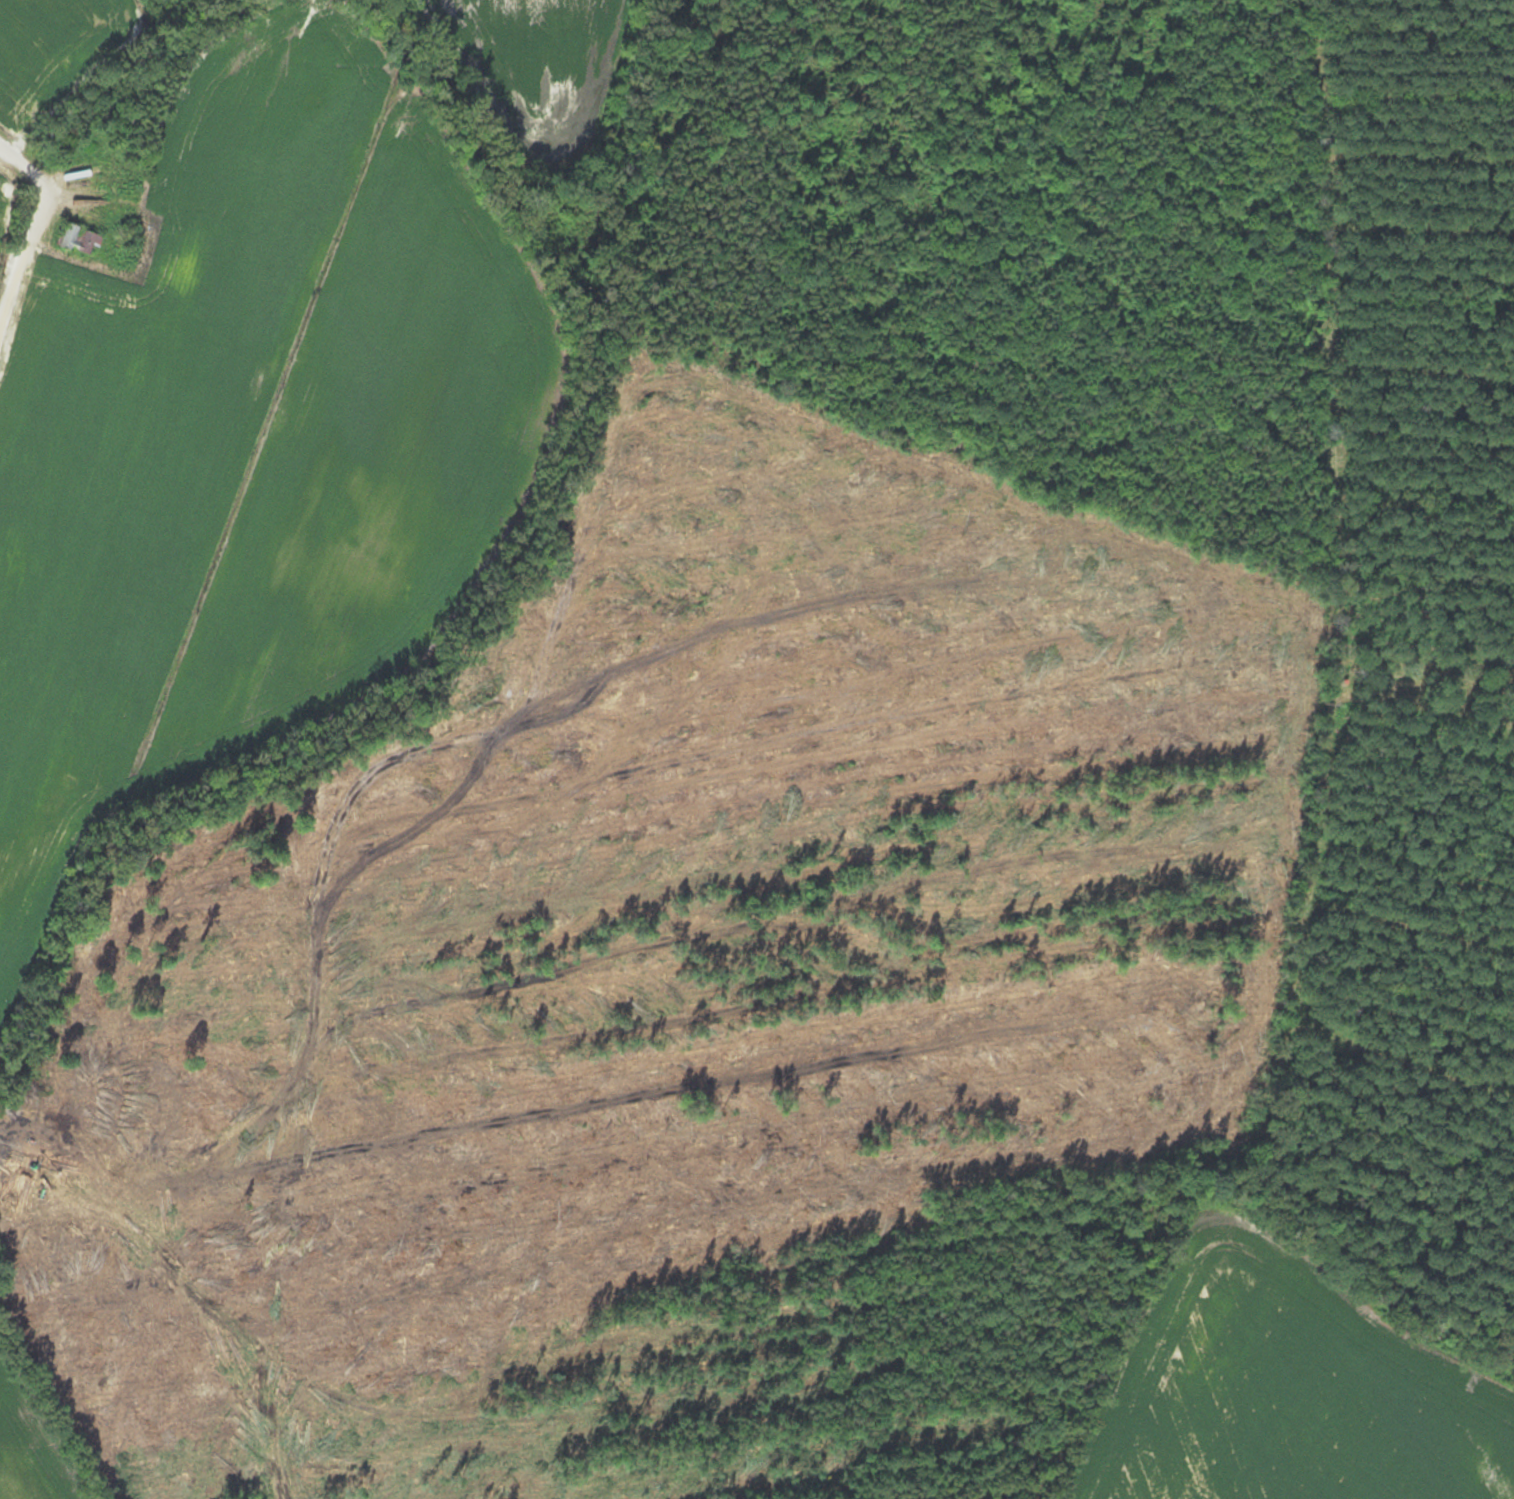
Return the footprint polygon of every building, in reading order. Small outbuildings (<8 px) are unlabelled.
[(89,257),(98,234),(67,222),(58,245),(89,257)]
